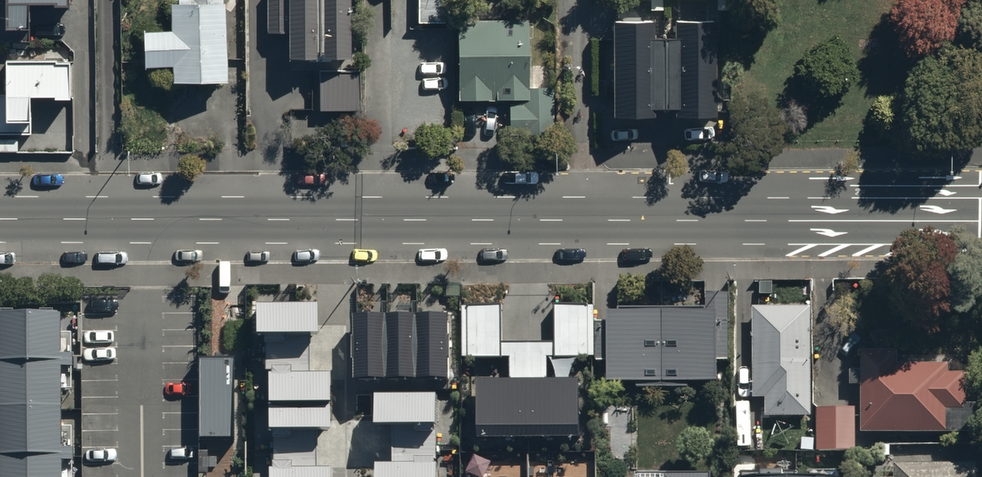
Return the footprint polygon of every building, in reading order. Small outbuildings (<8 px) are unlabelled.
[(5,7),(0,7),(0,45),(30,45),(29,8),(56,7),(56,10),(70,10),(70,0),(5,0),(5,7)] [(189,12),(172,12),(172,41),(144,41),(144,74),(172,74),(172,90),(224,89),(223,12),(219,12),(219,0),(189,0),(189,12)] [(269,33),(289,33),(289,0),(269,0),(269,33)] [(317,0),(292,0),(292,66),(317,66),(317,0)] [(347,0),(321,0),(321,66),(347,66),(347,0)] [(446,0),(419,0),(420,27),(447,26),(446,0)] [(652,22),(614,22),(614,124),(653,123),(653,118),(675,118),(675,124),(715,124),(714,22),(676,22),(676,40),(652,40),(652,22)] [(456,106),(507,105),(508,141),(552,141),(551,94),(528,95),(526,28),(455,30),(456,106)] [(2,103),(0,103),(0,141),(26,141),(26,103),(52,103),(52,106),(66,106),(66,70),(52,70),(52,68),(2,68),(2,103)] [(359,114),(359,74),(321,74),(321,114),(359,114)] [(708,304),(609,304),(609,316),(600,316),(600,357),(613,357),(613,378),(721,378),(721,356),(732,356),(733,284),(708,284),(708,304)] [(253,299),(253,330),(260,330),(260,338),(264,338),(265,424),(271,424),(272,456),(269,456),(269,464),(265,464),(266,476),(329,476),(329,461),(316,461),(316,428),(329,428),(328,367),(309,368),(309,331),(316,331),(316,298),(253,299)] [(503,301),(465,301),(465,352),(513,352),(513,372),(482,372),(482,432),(584,432),(584,368),(550,368),(551,354),(596,354),(596,300),(557,300),(557,339),(503,339),(503,301)] [(812,300),(757,300),(757,391),(768,391),(768,411),(812,410),(812,300)] [(77,421),(67,421),(67,383),(77,383),(76,329),(67,329),(67,311),(0,311),(0,476),(77,476),(77,421)] [(449,382),(449,319),(357,319),(357,382),(449,382)] [(863,346),(863,427),(975,427),(975,397),(967,397),(967,367),(948,367),(948,358),(899,358),(899,346),(863,346)] [(236,355),(202,355),(203,435),(236,435),(236,355)] [(438,397),(377,397),(377,424),(391,424),(391,462),(376,462),(376,476),(438,476),(438,397)] [(857,405),(819,404),(819,445),(856,446),(857,405)] [(578,450),(578,467),(595,467),(595,450),(578,450)] [(462,451),(462,468),(480,468),(480,451),(462,451)] [(885,474),(885,476),(980,476),(980,460),(898,460),(898,474),(885,474)] [(746,464),(746,476),(850,476),(850,464),(746,464)] [(715,465),(641,465),(641,476),(715,476),(715,465)]
